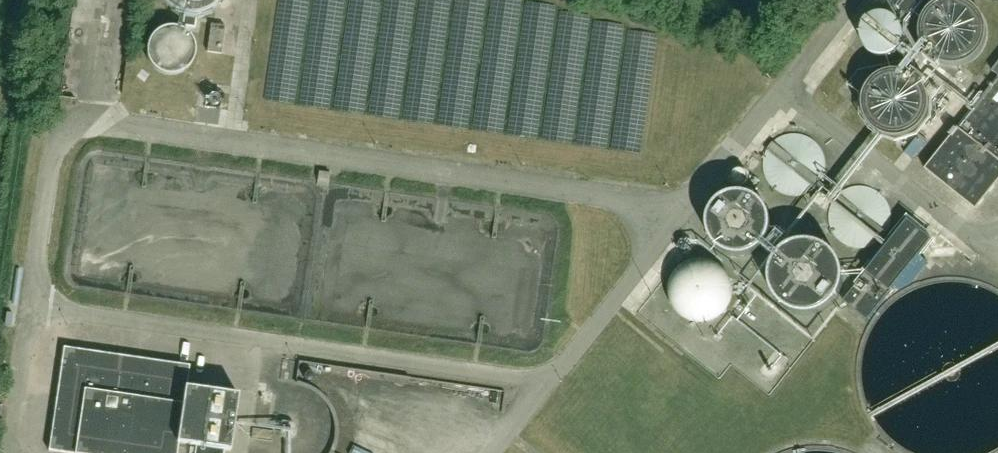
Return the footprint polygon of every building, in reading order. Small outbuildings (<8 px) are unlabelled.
[(171,7),(182,12),(194,13),(205,10),(215,4),(218,0),(164,0),(171,7)] [(887,0),(907,17),(921,0),(887,0)] [(931,56),(938,62),(949,66),(960,66),(971,62),(980,55),(985,45),(987,33),(984,22),(977,11),(967,5),(955,2),(943,4),(933,10),(927,18),(923,28),(923,38),(925,47),(931,56)] [(883,53),(891,51),(898,45),(901,38),(902,30),(899,22),(891,15),(881,12),(871,15),(863,22),(860,33),(862,41),(867,48),(875,52),(883,53)] [(211,25),(206,52),(220,54),(224,27),(211,25)] [(154,68),(162,74),(170,75),(179,74),(186,69),(191,63),(194,54),(193,46),(189,38),(182,32),(174,29),(165,30),(157,33),(150,41),(147,50),(149,60),(154,68)] [(878,139),(888,143),(901,144),(912,141),(922,134),(929,124),(931,112),(930,100),(924,89),(915,81),(903,77),(891,77),(880,81),(871,89),(865,99),(863,110),(865,121),(870,131),(878,139)] [(925,169),(976,209),(997,182),(997,77),(925,169)] [(777,190),(787,195),(797,196),(807,193),(815,188),(822,180),(825,170),(825,160),(821,150),(815,142),(806,136),(795,134),(785,136),(776,141),(768,149),(764,160),(764,171),(769,182),(777,190)] [(839,241),(848,247),(859,250),(869,249),(879,245),(887,238),(892,228),(893,216),(890,205),(884,195),(874,189),(862,187),(852,188),(842,194),(835,201),(831,211),(830,222),(833,232),(839,241)] [(822,207),(830,197),(820,189),(812,199),(822,207)] [(724,251),(735,256),(745,257),(755,255),(764,249),(771,241),(774,231),(774,221),(770,210),(763,202),(754,197),(743,195),(733,197),(723,202),(716,210),(712,221),(712,233),(717,243),(724,251)] [(772,277),(772,290),(776,301),(783,311),(793,318),(805,321),(817,321),(828,317),(838,310),(845,301),(848,290),(848,278),(845,268),(839,258),(831,251),(820,246),(807,245),(795,248),(784,255),(776,265),(772,277)] [(919,255),(895,286),(901,291),(910,285),(929,262),(919,255)] [(691,324),(701,326),(712,323),(721,317),(728,308),(731,298),(731,286),(726,276),(717,268),(706,263),(695,263),(684,267),(675,275),(670,284),(668,294),(670,304),(674,313),(682,320),(691,324)] [(238,394),(186,387),(190,365),(63,347),(48,451),(65,452),(177,452),(178,442),(189,444),(189,445),(230,451),(238,394)]
